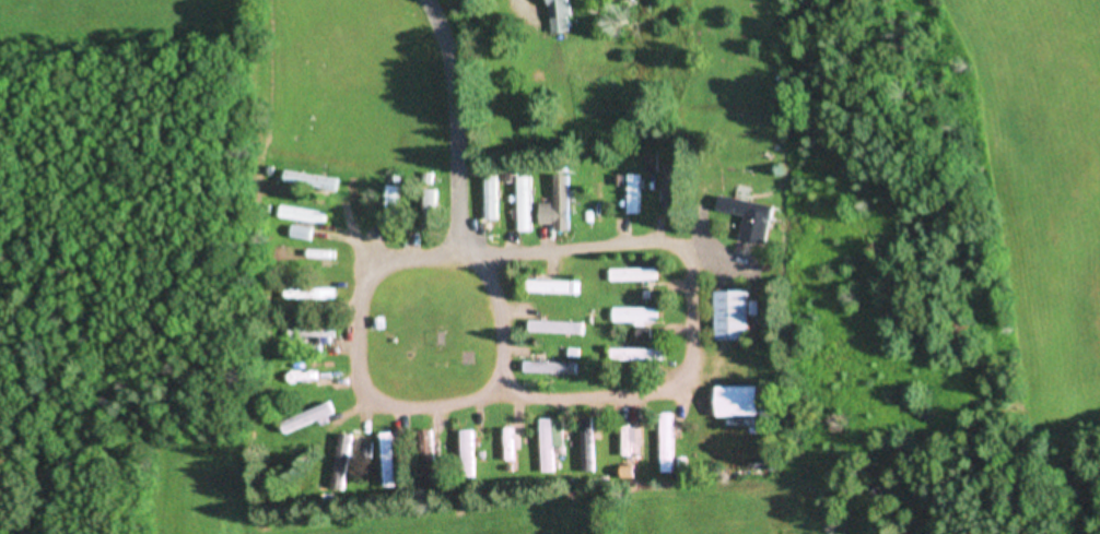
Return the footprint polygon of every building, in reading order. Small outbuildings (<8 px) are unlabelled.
[(578,0),(553,0),(553,32),(578,32),(578,0)] [(286,182),(340,192),(342,180),(288,170),(286,182)] [(576,175),(557,174),(556,204),(543,204),(542,225),(557,225),(557,232),(574,232),(576,175)] [(630,214),(645,214),(645,174),(619,174),(619,186),(630,186),(630,214)] [(401,233),(401,175),(388,175),(388,233),(401,233)] [(501,230),(501,176),(486,176),(486,230),(501,230)] [(522,221),(522,232),(535,232),(535,177),(520,177),(520,209),(516,209),(516,221),(522,221)] [(426,193),(426,213),(437,213),(437,193),(426,193)] [(743,239),(770,245),(778,207),(723,194),(719,210),(748,216),(743,239)] [(328,225),(330,212),(284,206),(283,219),(328,225)] [(313,228),(292,228),(292,239),(313,239),(313,228)] [(335,248),(299,248),(299,261),(335,261),(335,248)] [(615,281),(663,281),(663,268),(615,268),(615,281)] [(584,294),(584,281),(533,281),(533,294),(584,294)] [(337,289),(301,289),(301,299),(337,299),(337,289)] [(753,290),(721,290),(721,340),(753,340),(753,290)] [(666,307),(618,307),(618,323),(666,323),(666,307)] [(339,340),(339,325),(290,325),(290,340),(339,340)] [(616,348),(616,360),(671,360),(671,348),(616,348)] [(530,375),(587,375),(587,362),(530,362),(530,375)] [(722,385),(722,417),(764,417),(764,385),(722,385)] [(338,414),(333,401),(282,422),(288,434),(338,414)] [(676,412),(663,412),(663,473),(676,473),(676,412)] [(598,417),(585,417),(585,472),(598,472),(598,417)] [(555,472),(555,452),(566,452),(566,419),(543,419),(543,472),(555,472)] [(504,470),(517,470),(517,422),(504,422),(504,470)] [(631,468),(631,429),(621,429),(621,468),(631,468)] [(477,430),(463,430),(463,475),(477,475),(477,430)] [(388,432),(388,486),(399,486),(399,432),(388,432)] [(354,434),(339,433),(334,488),(349,489),(354,434)]
